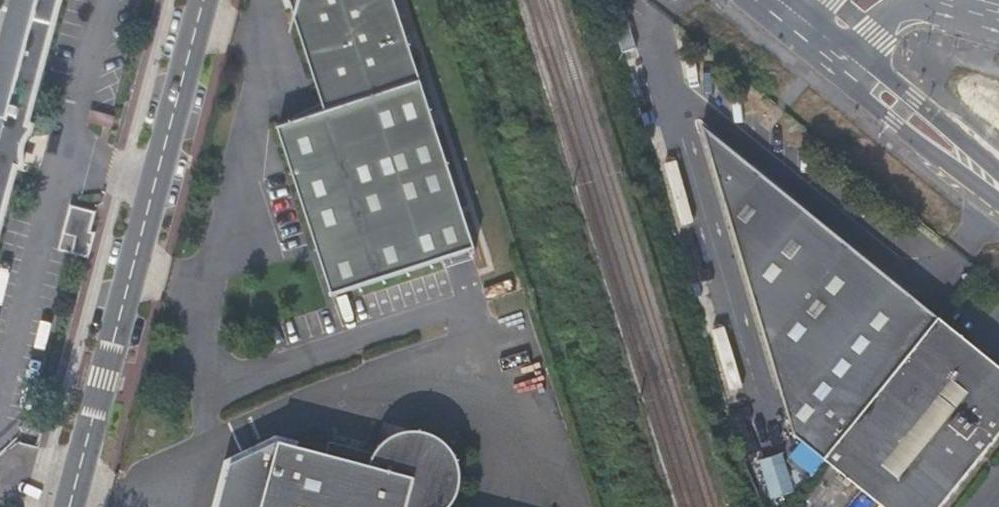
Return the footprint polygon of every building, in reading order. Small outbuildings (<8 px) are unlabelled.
[(18,167),(22,168),(25,145),(33,126),(28,124),(61,0),(0,0),(0,232),(18,167)] [(400,0),(288,0),(324,114),(276,129),(330,299),(479,251),(400,0)] [(114,117),(90,110),(87,121),(110,128),(114,117)] [(798,441),(829,466),(946,324),(806,212),(706,132),(798,441)] [(88,258),(95,234),(91,232),(95,213),(73,206),(66,235),(77,238),(72,254),(88,258)] [(829,466),(882,506),(948,506),(998,443),(998,366),(946,324),(829,466)] [(452,506),(457,499),(459,491),(460,483),(460,475),(459,468),(456,460),(449,450),(445,446),(438,441),(432,437),(425,435),(415,434),(409,434),(399,436),(390,440),(385,444),(380,449),(375,455),(371,463),(369,469),(277,445),(230,468),(219,506),(452,506)]
